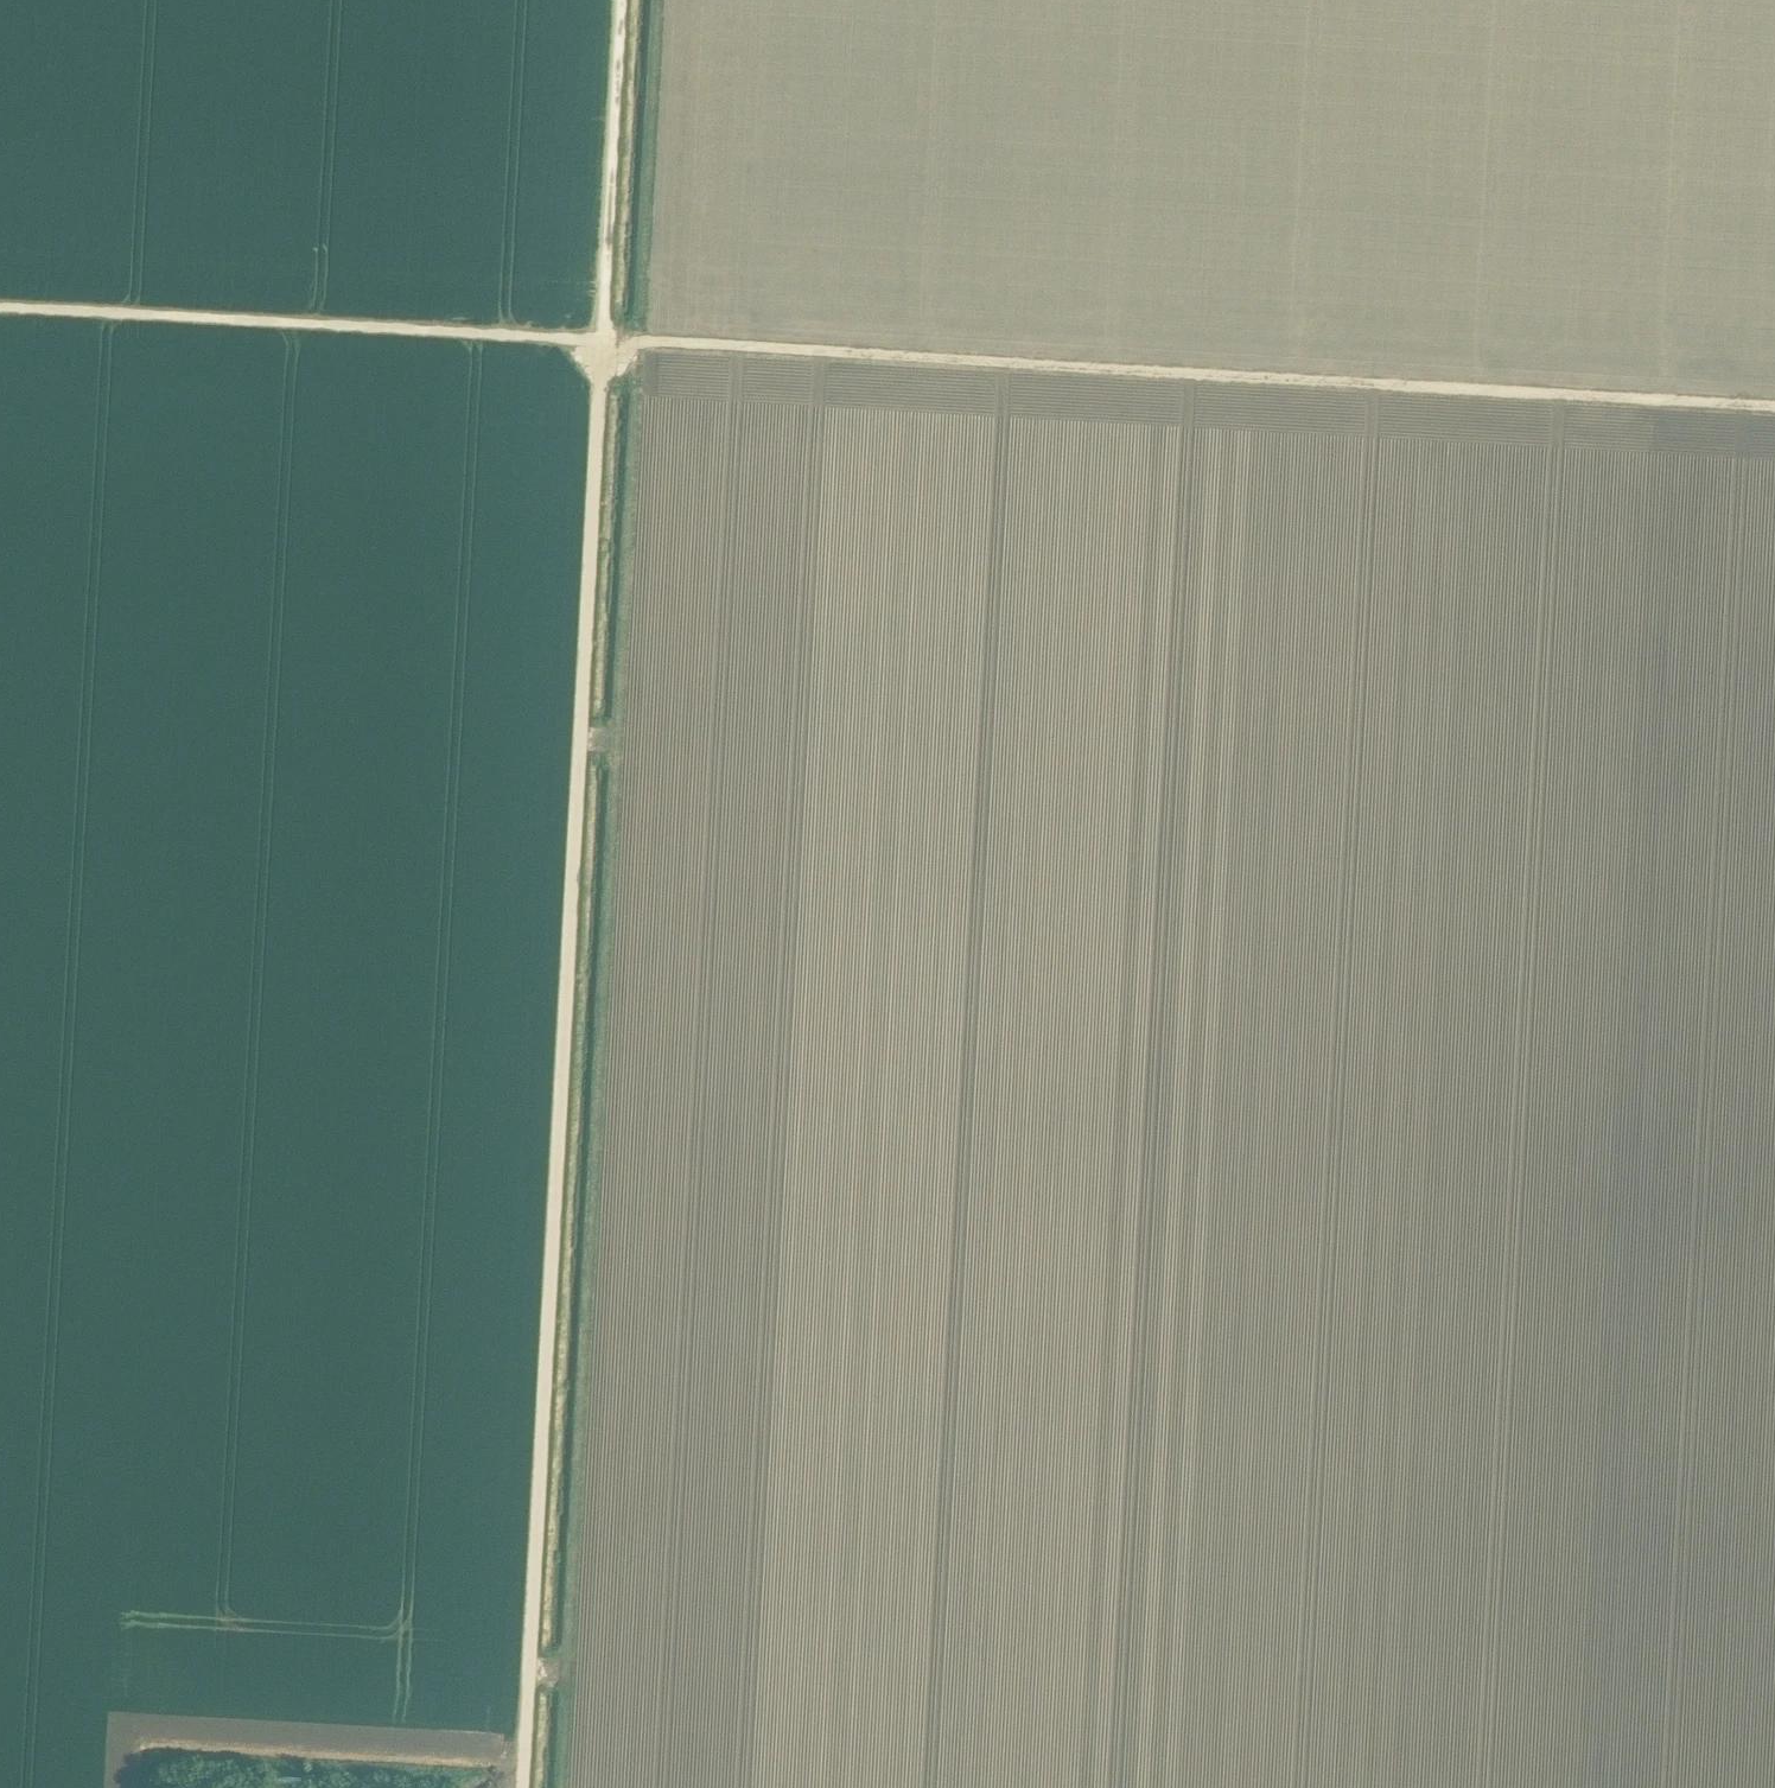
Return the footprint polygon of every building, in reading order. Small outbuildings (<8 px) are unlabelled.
[(256,1774),(286,1772),(286,1763),(255,1764),(256,1774)]
